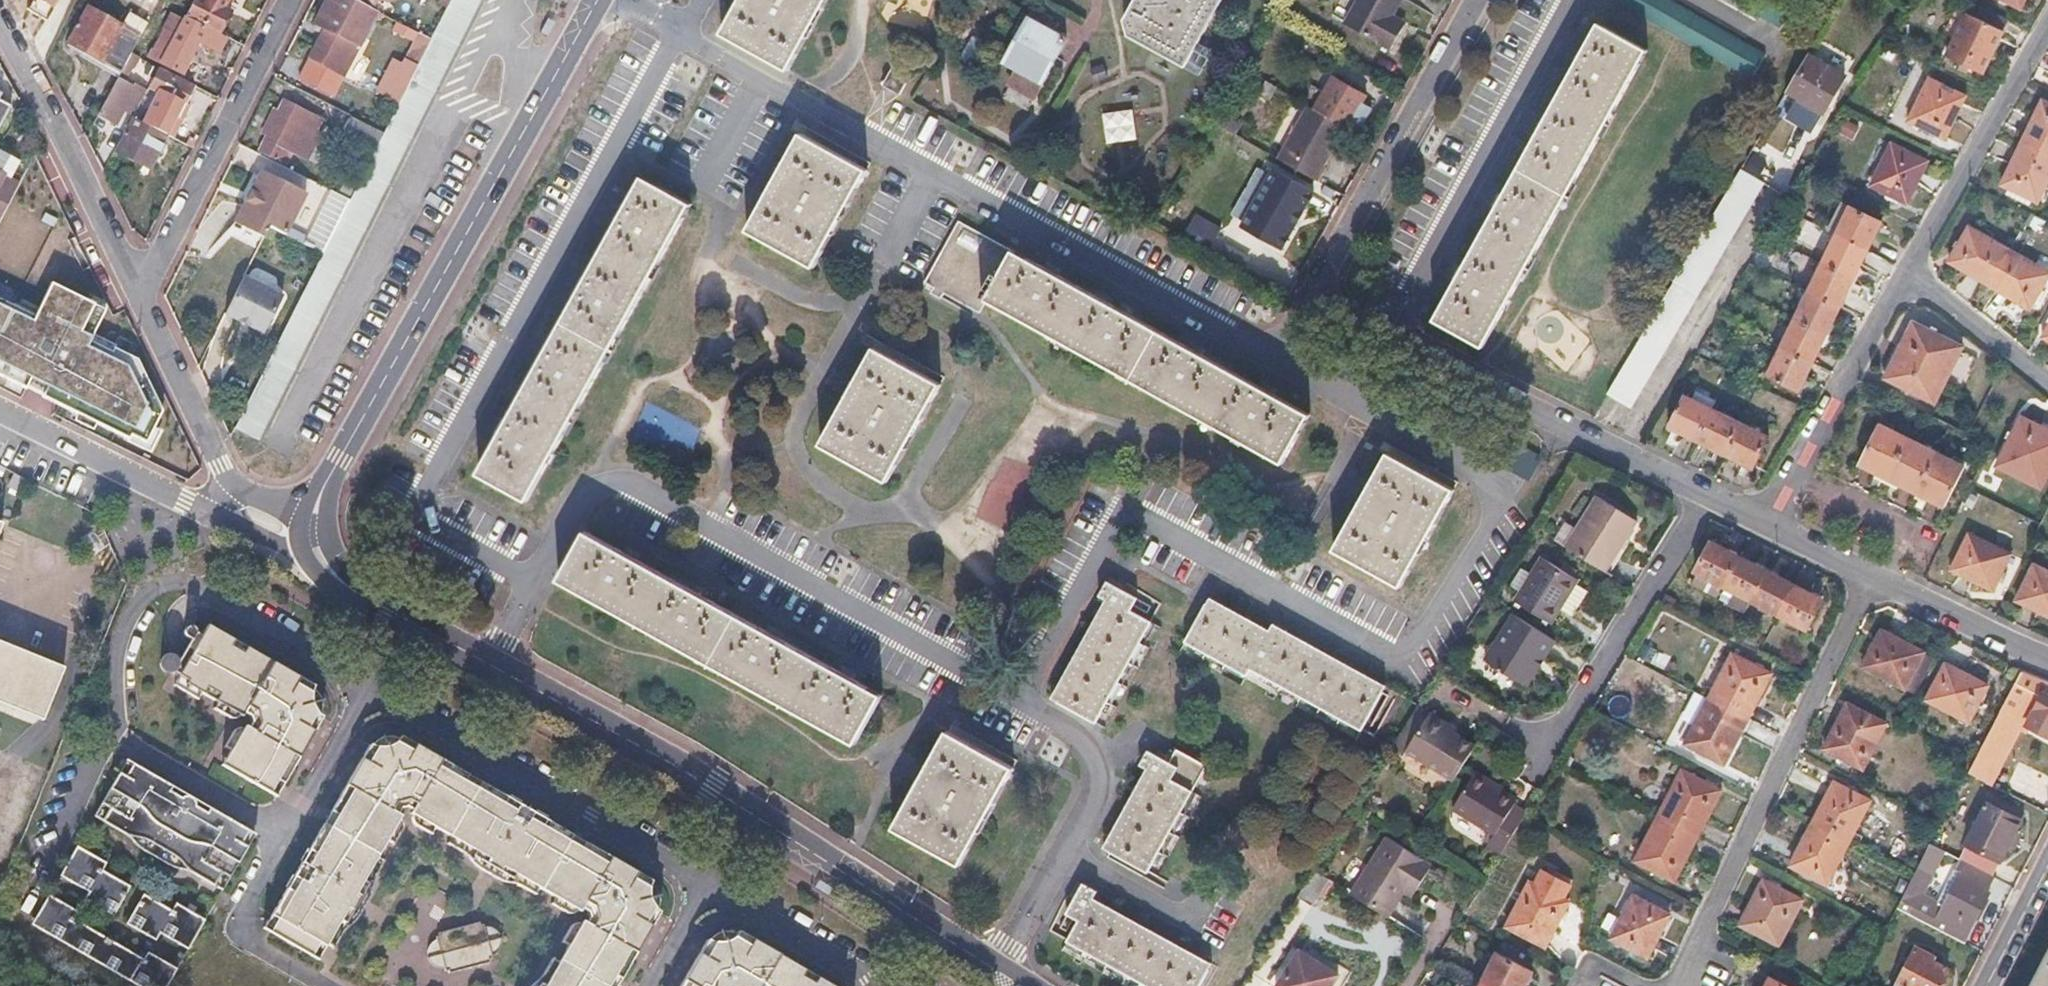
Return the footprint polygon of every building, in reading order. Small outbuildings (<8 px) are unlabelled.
[(200,0),(192,0),(183,17),(227,40),(237,20),(230,16),(239,0),(203,0),(203,1),(200,0)] [(447,8),(430,41),(398,106),(383,134),(371,158),(349,202),(321,257),(236,427),(261,441),(483,0),(451,0),(447,8)] [(324,32),(307,65),(340,83),(371,20),(375,22),(379,15),(360,5),(358,7),(345,0),(327,0),(313,27),(324,32)] [(789,70),(826,0),(741,0),(722,34),(789,70)] [(1122,21),(1128,37),(1184,68),(1221,0),(1133,0),(1122,21)] [(1344,24),(1391,50),(1402,29),(1389,22),(1400,0),(1357,0),(1344,24)] [(1664,0),(1612,0),(1612,1),(1678,37),(1753,78),(1766,56),(1664,0)] [(1779,0),(1731,0),(1782,29),(1794,9),(1779,0)] [(2019,8),(2023,0),(2003,0),(2019,8)] [(120,21),(87,4),(67,42),(120,70),(129,53),(149,16),(128,5),(120,21)] [(406,15),(392,8),(387,19),(400,26),(406,15)] [(2006,30),(1968,11),(1946,55),(1984,74),(2006,30)] [(1068,39),(1027,16),(1003,59),(1016,66),(1043,82),(1068,39)] [(227,40),(183,17),(160,61),(188,76),(204,47),(226,58),(234,43),(227,40)] [(1433,315),(1484,344),(1650,48),(1600,21),(1576,63),(1546,115),(1496,205),(1460,267),(1433,315)] [(401,68),(390,62),(375,94),(398,106),(430,41),(418,35),(401,68)] [(1831,70),(1807,56),(1784,94),(1821,115),(1843,77),(1831,70)] [(911,76),(892,66),(881,85),(883,86),(900,95),(911,76)] [(1043,82),(1016,66),(1006,83),(1035,99),(1043,82)] [(150,86),(159,91),(142,124),(165,135),(172,139),(188,108),(183,105),(192,89),(157,71),(150,86)] [(149,90),(119,74),(98,115),(119,125),(125,113),(135,118),(149,90)] [(1969,93),(1930,74),(1907,119),(1947,138),(1969,93)] [(1364,96),(1332,78),(1314,109),(1345,126),(1356,133),(1370,108),(1361,103),(1364,96)] [(1277,88),(1266,82),(1260,93),(1272,98),(1277,88)] [(2042,98),(2032,119),(2013,159),(2002,184),(2040,201),(2047,184),(2047,100),(2042,98)] [(275,111),(278,113),(266,137),(262,136),(254,150),(283,165),(289,154),(305,163),(319,137),(311,133),(319,119),(281,99),(275,111)] [(1314,109),(1307,105),(1279,158),(1319,181),(1326,167),(1323,166),(1345,126),(1314,109)] [(1105,140),(1137,138),(1134,108),(1103,110),(1105,140)] [(142,124),(130,118),(112,152),(147,169),(165,135),(142,124)] [(383,134),(352,119),(341,142),(371,158),(383,134)] [(748,229),(814,265),(867,169),(800,133),(776,178),(748,229)] [(1932,158),(1892,139),(1869,184),(1910,203),(1932,158)] [(0,156),(0,215),(9,198),(19,179),(12,175),(15,171),(18,166),(0,156)] [(1763,183),(1739,169),(1672,281),(1696,294),(1763,183)] [(301,197),(257,173),(229,225),(260,242),(267,229),(281,236),(301,197)] [(1311,192),(1275,173),(1245,229),(1281,248),(1311,192)] [(478,474),(529,500),(693,203),(643,176),(626,207),(596,262),(549,346),(501,432),(493,446),(478,474)] [(1885,217),(1849,202),(1766,376),(1799,391),(1808,374),(1813,363),(1820,349),(1833,324),(1841,307),(1849,291),(1862,264),(1868,251),(1876,235),(1885,217)] [(1208,251),(1218,230),(1193,217),(1182,237),(1208,251)] [(988,300),(1284,463),(1312,414),(1296,405),(1284,399),(1186,345),(1119,308),(1041,265),(958,219),(924,279),(981,313),(988,300)] [(1969,223),(1947,260),(1968,273),(2006,296),(2031,310),(2047,281),(2047,269),(1969,223)] [(289,295),(247,274),(227,313),(269,334),(289,295)] [(1696,294),(1672,281),(1605,394),(1628,408),(1696,294)] [(59,285),(38,324),(0,305),(0,375),(147,448),(165,415),(143,362),(92,336),(106,308),(59,285)] [(1964,345),(1913,318),(1883,376),(1934,402),(1964,345)] [(823,445),(887,480),(939,385),(876,347),(823,445)] [(1714,405),(1684,391),(1667,425),(1681,432),(1697,440),(1712,447),(1727,455),(1738,460),(1754,468),(1771,434),(1750,423),(1714,405)] [(2022,412),(1996,465),(2043,488),(2047,478),(2047,425),(2022,412)] [(1881,420),(1858,463),(1881,475),(1902,485),(1922,495),(1946,506),(1968,462),(1881,420)] [(1334,548),(1397,583),(1452,488),(1387,453),(1334,548)] [(1566,522),(1556,538),(1606,570),(1637,520),(1597,495),(1576,528),(1566,522)] [(2010,553),(1968,533),(1951,568),(1993,588),(2010,553)] [(559,580),(854,744),(881,695),(861,684),(844,675),(779,640),(680,585),(619,551),(586,534),(559,580)] [(1727,545),(1711,537),(1693,569),(1698,571),(1692,583),(1719,597),(1746,611),(1752,600),(1781,613),(1810,628),(1827,596),(1809,587),(1797,581),(1781,572),(1768,566),(1752,558),(1740,551),(1727,545)] [(1578,579),(1542,557),(1516,599),(1552,621),(1556,614),(1559,609),(1573,617),(1589,591),(1575,583),(1578,579)] [(2033,564),(2015,600),(2047,616),(2047,571),(2033,564)] [(1058,700),(1095,720),(1153,620),(1130,609),(1136,597),(1107,581),(1099,596),(1112,603),(1058,700)] [(1662,600),(1674,607),(1679,598),(1667,592),(1662,600)] [(1151,618),(1157,605),(1137,596),(1131,609),(1151,618)] [(1251,665),(1363,728),(1386,686),(1287,629),(1283,636),(1209,596),(1205,603),(1185,639),(1247,672),(1251,665)] [(1553,639),(1513,614),(1485,662),(1525,686),(1553,639)] [(229,749),(220,765),(274,795),(321,715),(318,714),(322,706),(322,701),(320,695),(316,691),(311,688),(313,683),(203,621),(199,628),(185,620),(182,621),(180,622),(179,627),(182,631),(187,634),(182,642),(168,667),(176,672),(173,677),(173,681),(173,684),(176,687),(195,698),(199,691),(215,700),(211,707),(231,718),(237,717),(240,711),(248,715),(249,723),(245,731),(239,727),(230,731),(222,745),(229,749)] [(1928,650),(1882,626),(1861,664),(1907,689),(1928,650)] [(39,719),(45,722),(67,667),(0,641),(0,703),(39,719)] [(1776,671),(1732,648),(1706,697),(1683,741),(1726,764),(1737,744),(1760,700),(1776,671)] [(1991,682),(1945,657),(1923,700),(1969,724),(1991,682)] [(1994,785),(2025,723),(2047,735),(2047,680),(2023,669),(2017,681),(1977,757),(1969,773),(1994,785)] [(1891,721),(1848,701),(1825,746),(1865,770),(1891,721)] [(1430,713),(1408,749),(1455,778),(1475,745),(1449,729),(1451,725),(1430,713)] [(911,792),(893,828),(962,865),(1013,768),(945,731),(911,792)] [(574,911),(577,906),(584,910),(587,916),(581,925),(577,923),(574,922),(571,922),(569,923),(560,940),(566,944),(561,953),(557,961),(549,957),(541,972),(528,985),(618,985),(619,985),(662,911),(660,910),(662,903),(663,899),(662,894),(659,889),(651,885),(652,882),(402,735),(400,738),(394,735),(391,734),(386,735),(381,737),(377,740),(374,745),(370,743),(325,821),(271,915),(264,928),(317,959),(324,945),(326,943),(333,946),(343,928),(355,915),(365,897),(368,889),(371,881),(382,861),(376,857),(380,851),(386,840),(392,843),(401,828),(402,826),(402,823),(400,821),(395,818),(400,808),(406,806),(413,810),(411,813),(410,816),(411,820),(414,823),(429,833),(432,829),(442,834),(450,838),(447,843),(456,848),(473,865),(481,871),(494,877),(515,884),(532,894),(536,888),(548,894),(553,897),(549,904),(565,913),(569,914),(572,913),(574,911)] [(1110,849),(1147,870),(1205,763),(1177,747),(1169,761),(1149,750),(1140,764),(1154,770),(1110,849)] [(253,831),(128,758),(95,815),(128,834),(139,849),(171,867),(192,872),(221,888),(253,831)] [(1722,788),(1682,766),(1656,814),(1633,857),(1673,879),(1686,855),(1710,811),(1722,788)] [(1474,772),(1451,810),(1494,836),(1488,846),(1502,855),(1529,811),(1522,806),(1515,802),(1517,799),(1474,772)] [(1874,798),(1834,777),(1822,799),(1811,823),(1799,845),(1789,866),(1828,886),(1851,843),(1874,798)] [(1999,867),(2028,811),(1993,794),(1965,849),(1976,855),(1999,867)] [(1431,865),(1385,837),(1350,892),(1390,916),(1405,891),(1412,896),(1431,865)] [(1971,864),(1961,859),(1956,869),(1960,871),(1945,903),(1926,893),(1945,851),(1931,844),(1915,876),(1899,909),(1933,927),(1964,942),(1996,877),(1994,877),(1971,864)] [(60,875),(87,890),(84,898),(112,914),(129,885),(102,869),(106,862),(77,845),(60,875)] [(1994,877),(1999,867),(1976,855),(1971,864),(1994,877)] [(1532,881),(1529,879),(1504,925),(1547,948),(1549,945),(1571,901),(1564,898),(1572,883),(1540,866),(1532,881)] [(1326,879),(1314,871),(1298,896),(1310,904),(1326,879)] [(1806,897),(1763,878),(1740,924),(1781,947),(1806,897)] [(1151,985),(1199,985),(1212,961),(1092,897),(1096,889),(1084,882),(1078,890),(1076,894),(1066,912),(1078,919),(1067,940),(1151,985)] [(170,908),(142,892),(125,922),(154,939),(158,931),(190,949),(207,920),(174,901),(170,908)] [(1672,914),(1633,893),(1609,936),(1649,958),(1672,914)] [(32,923),(140,985),(168,985),(178,969),(145,950),(141,956),(75,918),(78,911),(48,894),(35,918),(32,923)] [(426,952),(426,956),(427,961),(430,965),(434,968),(439,969),(445,969),(446,972),(448,972),(449,975),(491,963),(491,960),(494,959),(493,955),(496,953),(499,951),(500,947),(501,943),(501,937),(500,935),(497,930),(491,928),(485,927),(485,924),(480,925),(479,922),(438,934),(439,937),(436,938),(436,940),(433,941),(429,944),(427,948),(426,952)] [(710,937),(682,985),(833,985),(740,932),(740,933),(730,929),(724,929),(719,930),(715,933),(712,938),(710,937)] [(1917,942),(1897,980),(1894,985),(1943,985),(1954,965),(1936,958),(1938,953),(1917,942)] [(1497,949),(1480,981),(1478,985),(1527,985),(1528,984),(1536,969),(1497,949)] [(1301,950),(1280,985),(1330,985),(1339,972),(1301,950)] [(2034,985),(2047,985),(2047,959),(2034,985)] [(1769,978),(1765,985),(1785,985),(1769,978)]
